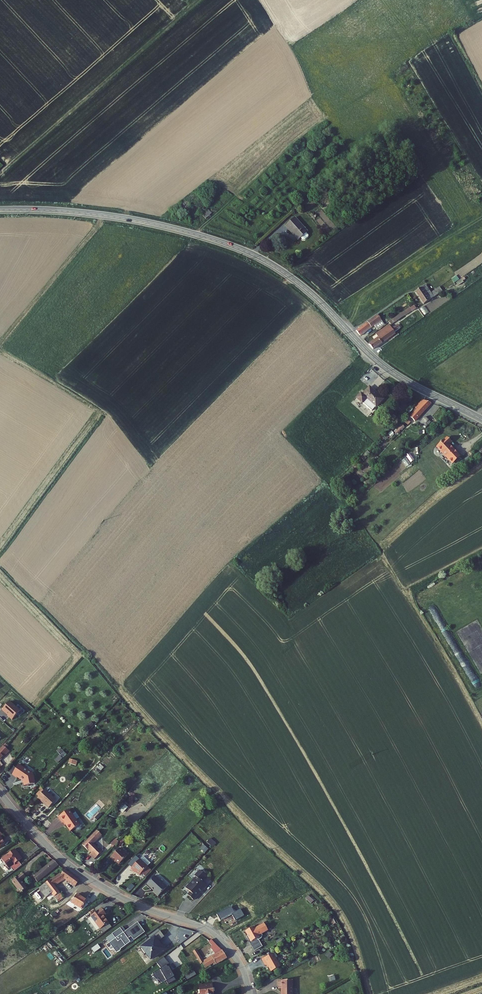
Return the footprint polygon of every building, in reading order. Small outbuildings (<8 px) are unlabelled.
[(287,221),(299,236),(301,234),(303,236),(305,237),(309,234),(309,232),(307,230),(309,228),(296,213),(287,221)] [(418,283),(426,295),(439,286),(437,283),(429,288),(423,279),(418,283)] [(403,312),(405,317),(417,310),(414,305),(403,312)] [(376,317),(378,321),(389,314),(387,311),(383,313),(379,307),(356,322),(360,328),(376,317)] [(367,336),(372,341),(395,326),(394,325),(400,321),(398,318),(392,322),(390,319),(377,328),(378,329),(367,336)] [(363,387),(358,392),(364,397),(365,396),(369,399),(373,395),(379,400),(386,392),(372,380),(364,388),(363,387)] [(405,396),(400,402),(406,407),(411,402),(405,396)] [(408,417),(411,422),(432,404),(423,400),(413,409),(415,411),(408,417)] [(429,420),(426,416),(421,421),(424,425),(429,420)] [(403,421),(396,428),(398,430),(405,423),(403,421)] [(453,438),(448,433),(439,441),(454,458),(462,451),(451,439),(453,438)] [(1,770),(6,766),(4,763),(7,760),(4,755),(15,743),(9,738),(0,749),(0,768),(1,770)] [(38,769),(25,760),(18,769),(22,773),(23,772),(29,776),(29,779),(28,779),(29,783),(34,782),(34,781),(40,779),(39,772),(38,772),(38,769)] [(48,798),(53,804),(60,796),(49,786),(48,786),(43,792),(42,793),(48,798)] [(74,805),(63,812),(68,819),(69,818),(76,826),(85,820),(74,805)] [(1,826),(0,827),(0,844),(1,846),(11,839),(6,833),(1,826)] [(96,848),(93,850),(98,855),(105,847),(97,839),(105,830),(100,826),(86,840),(91,845),(92,844),(96,848)] [(116,857),(117,856),(121,861),(129,853),(121,845),(113,854),(116,857)] [(19,847),(6,857),(13,866),(15,865),(18,870),(24,866),(20,861),(26,857),(19,847)] [(146,852),(142,855),(150,863),(154,859),(146,852)] [(137,867),(138,866),(143,871),(150,863),(142,855),(134,864),(137,867)] [(59,866),(53,861),(35,874),(40,880),(59,866)] [(206,871),(200,866),(195,871),(196,873),(186,884),(190,888),(188,891),(193,896),(206,882),(201,877),(206,871)] [(83,881),(76,874),(74,877),(66,870),(64,873),(63,872),(49,882),(56,892),(62,901),(68,897),(59,884),(68,877),(78,886),(83,881)] [(21,874),(16,878),(26,891),(32,887),(25,878),(30,874),(27,871),(22,875),(21,874)] [(169,882),(157,872),(150,880),(156,886),(156,887),(160,891),(169,882)] [(50,896),(56,892),(49,882),(43,886),(50,896)] [(90,898),(79,894),(76,902),(87,907),(90,898)] [(309,895),(305,898),(310,904),(314,900),(309,895)] [(46,912),(35,897),(20,907),(30,923),(46,912)] [(97,914),(106,926),(114,921),(109,914),(111,912),(108,907),(97,914)] [(148,931),(141,921),(130,929),(128,931),(125,926),(116,932),(120,937),(113,941),(117,946),(121,944),(123,948),(133,940),(130,936),(133,934),(137,939),(148,931)] [(257,925),(248,930),(251,934),(250,935),(251,937),(252,936),(254,940),(262,935),(263,937),(264,936),(265,935),(265,934),(265,933),(265,932),(271,928),(267,921),(264,923),(262,923),(261,924),(258,926),(257,925)] [(169,933),(165,927),(155,934),(157,936),(145,945),(149,948),(151,950),(152,949),(156,955),(169,946),(166,942),(165,942),(162,939),(169,933)] [(254,940),(252,936),(251,937),(256,945),(262,941),(265,945),(266,944),(262,937),(263,937),(262,935),(254,940)] [(212,941),(209,942),(215,950),(217,948),(212,941)] [(262,941),(256,945),(258,949),(265,945),(262,941)] [(210,966),(212,968),(227,959),(222,952),(206,962),(198,950),(195,951),(207,968),(210,966)] [(276,951),(266,957),(269,963),(271,962),(275,969),(284,963),(276,951)] [(175,962),(169,954),(161,959),(166,965),(157,970),(161,976),(163,975),(166,979),(170,977),(173,981),(180,977),(178,973),(179,973),(174,964),(175,962)] [(185,975),(187,979),(196,975),(194,971),(185,975)] [(297,978),(282,978),(282,986),(285,986),(285,988),(286,989),(286,992),(285,992),(285,993),(297,993),(297,978)] [(219,993),(221,993),(220,980),(206,982),(207,993),(211,993),(219,993)]
